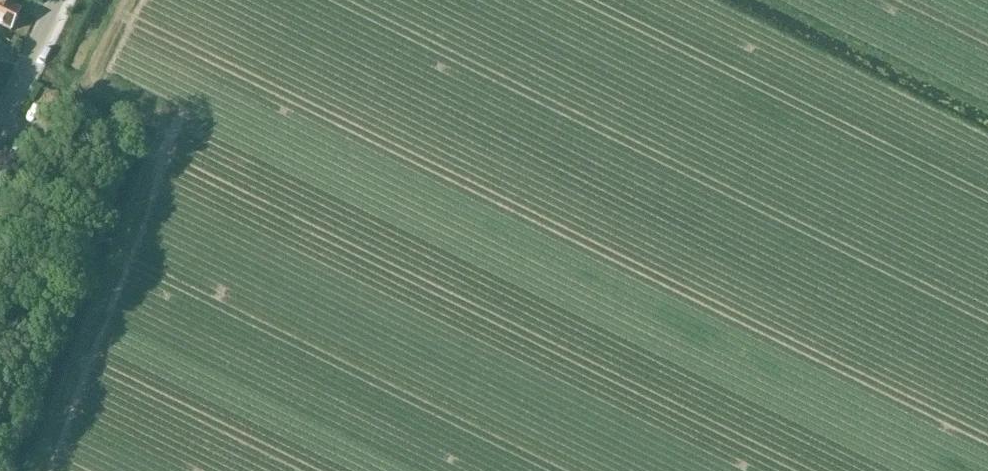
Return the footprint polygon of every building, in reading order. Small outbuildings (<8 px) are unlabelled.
[(9,0),(0,0),(0,24),(12,29),(21,10),(7,4),(9,0)]
